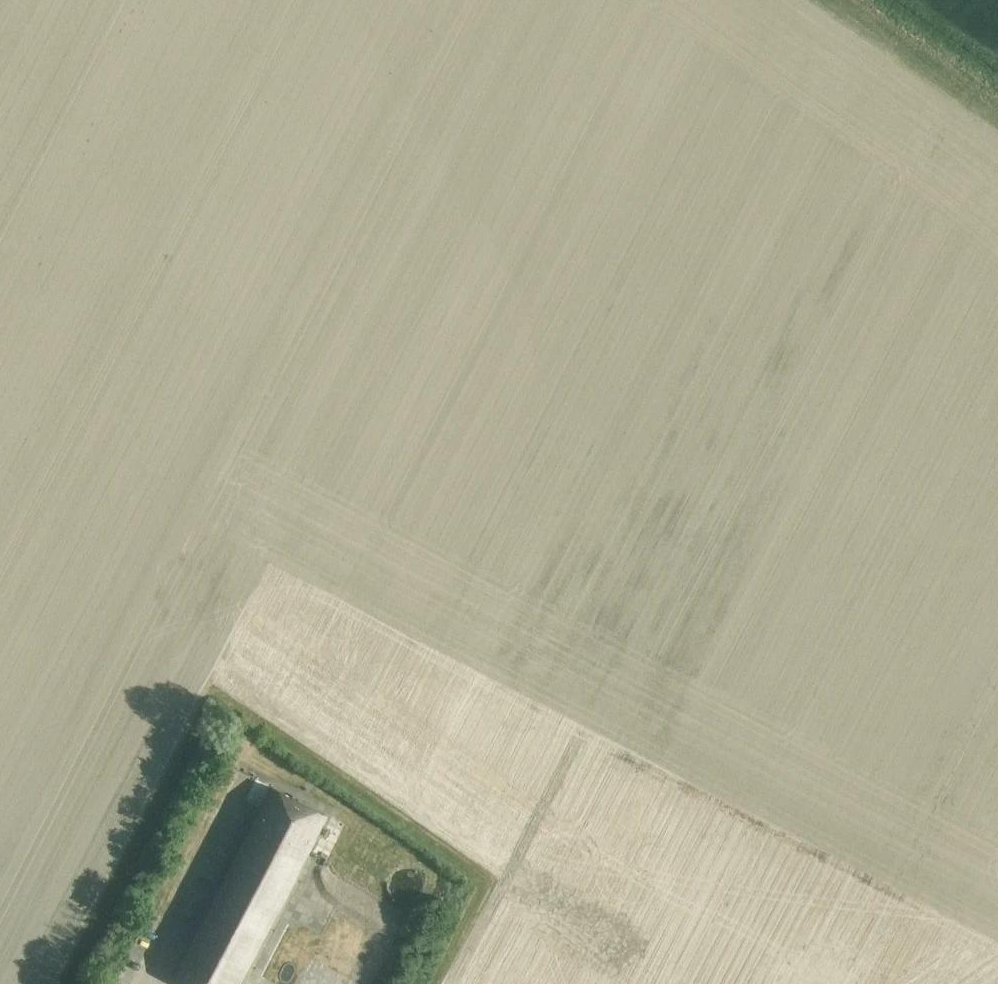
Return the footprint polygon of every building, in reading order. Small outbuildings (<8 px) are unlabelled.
[(170,980),(178,983),(236,983),(323,818),(270,790),(170,980)]
